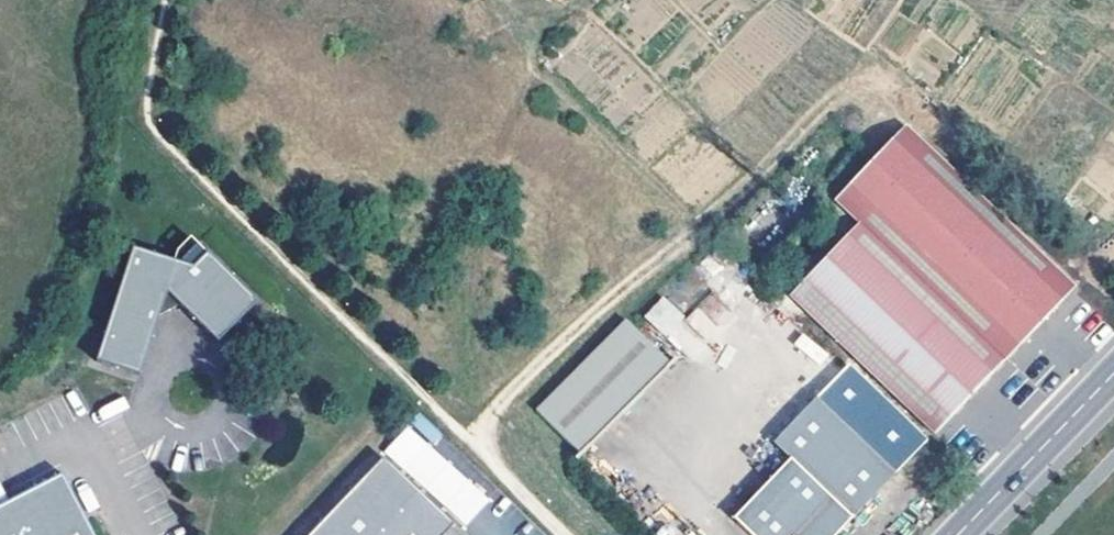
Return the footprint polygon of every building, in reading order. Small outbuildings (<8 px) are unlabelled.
[(933,434),(1077,284),(906,120),(831,198),(856,222),(786,294),(933,434)] [(193,265),(205,250),(188,235),(175,250),(173,260),(193,265)] [(131,248),(99,362),(143,375),(160,314),(182,303),(223,338),(260,295),(205,250),(193,265),(173,260),(131,248)] [(688,354),(728,310),(710,294),(669,338),(688,354)] [(667,336),(685,316),(662,295),(644,316),(667,336)] [(640,312),(542,410),(587,456),(684,357),(640,312)] [(774,443),(791,459),(735,519),(752,534),(837,534),(894,475),(816,399),(774,443)] [(436,443),(443,431),(416,414),(409,426),(436,443)] [(450,510),(378,446),(300,534),(428,534),(450,510)] [(0,505),(0,534),(99,534),(91,517),(77,524),(70,509),(83,502),(68,471),(4,503),(0,505)] [(91,517),(83,502),(70,509),(77,524),(91,517)]
